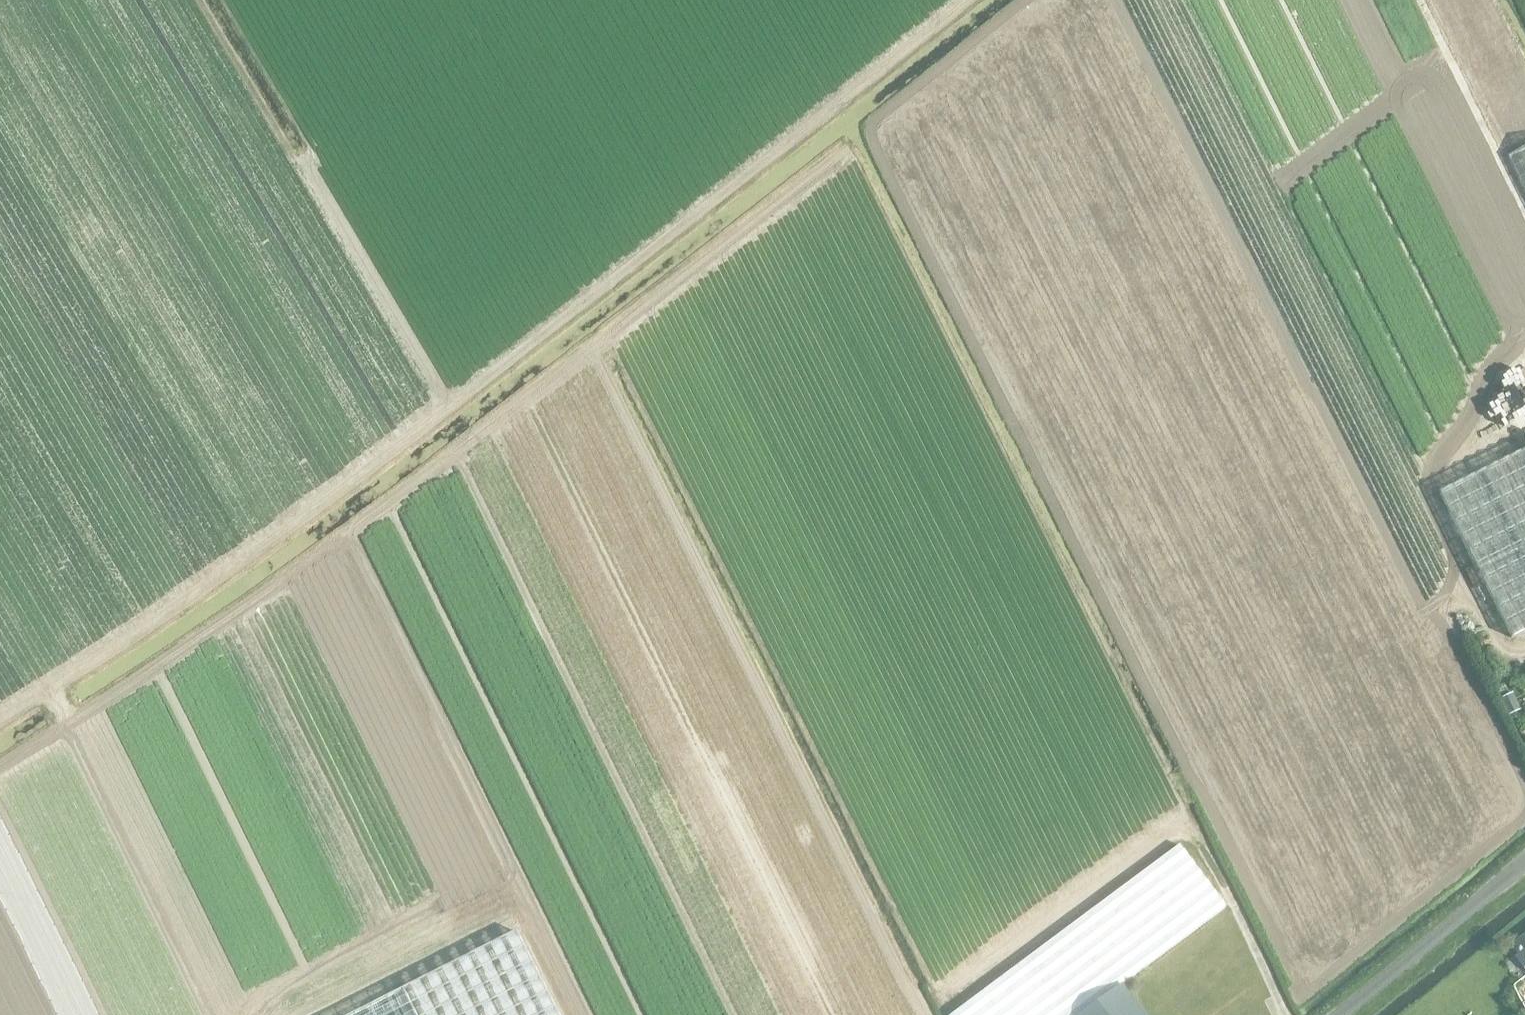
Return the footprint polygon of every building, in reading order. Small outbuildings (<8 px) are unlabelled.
[(1438,491),(1510,636),(1524,628),(1524,448),(1484,468),(1438,491)] [(1121,985),(1226,906),(1179,845),(950,1014),(1080,1014),(1121,985)] [(1512,946),(1524,962),(1524,935),(1512,946)] [(378,1014),(559,1014),(522,942),(378,1014)] [(1121,985),(1080,1014),(1143,1014),(1121,985)]
